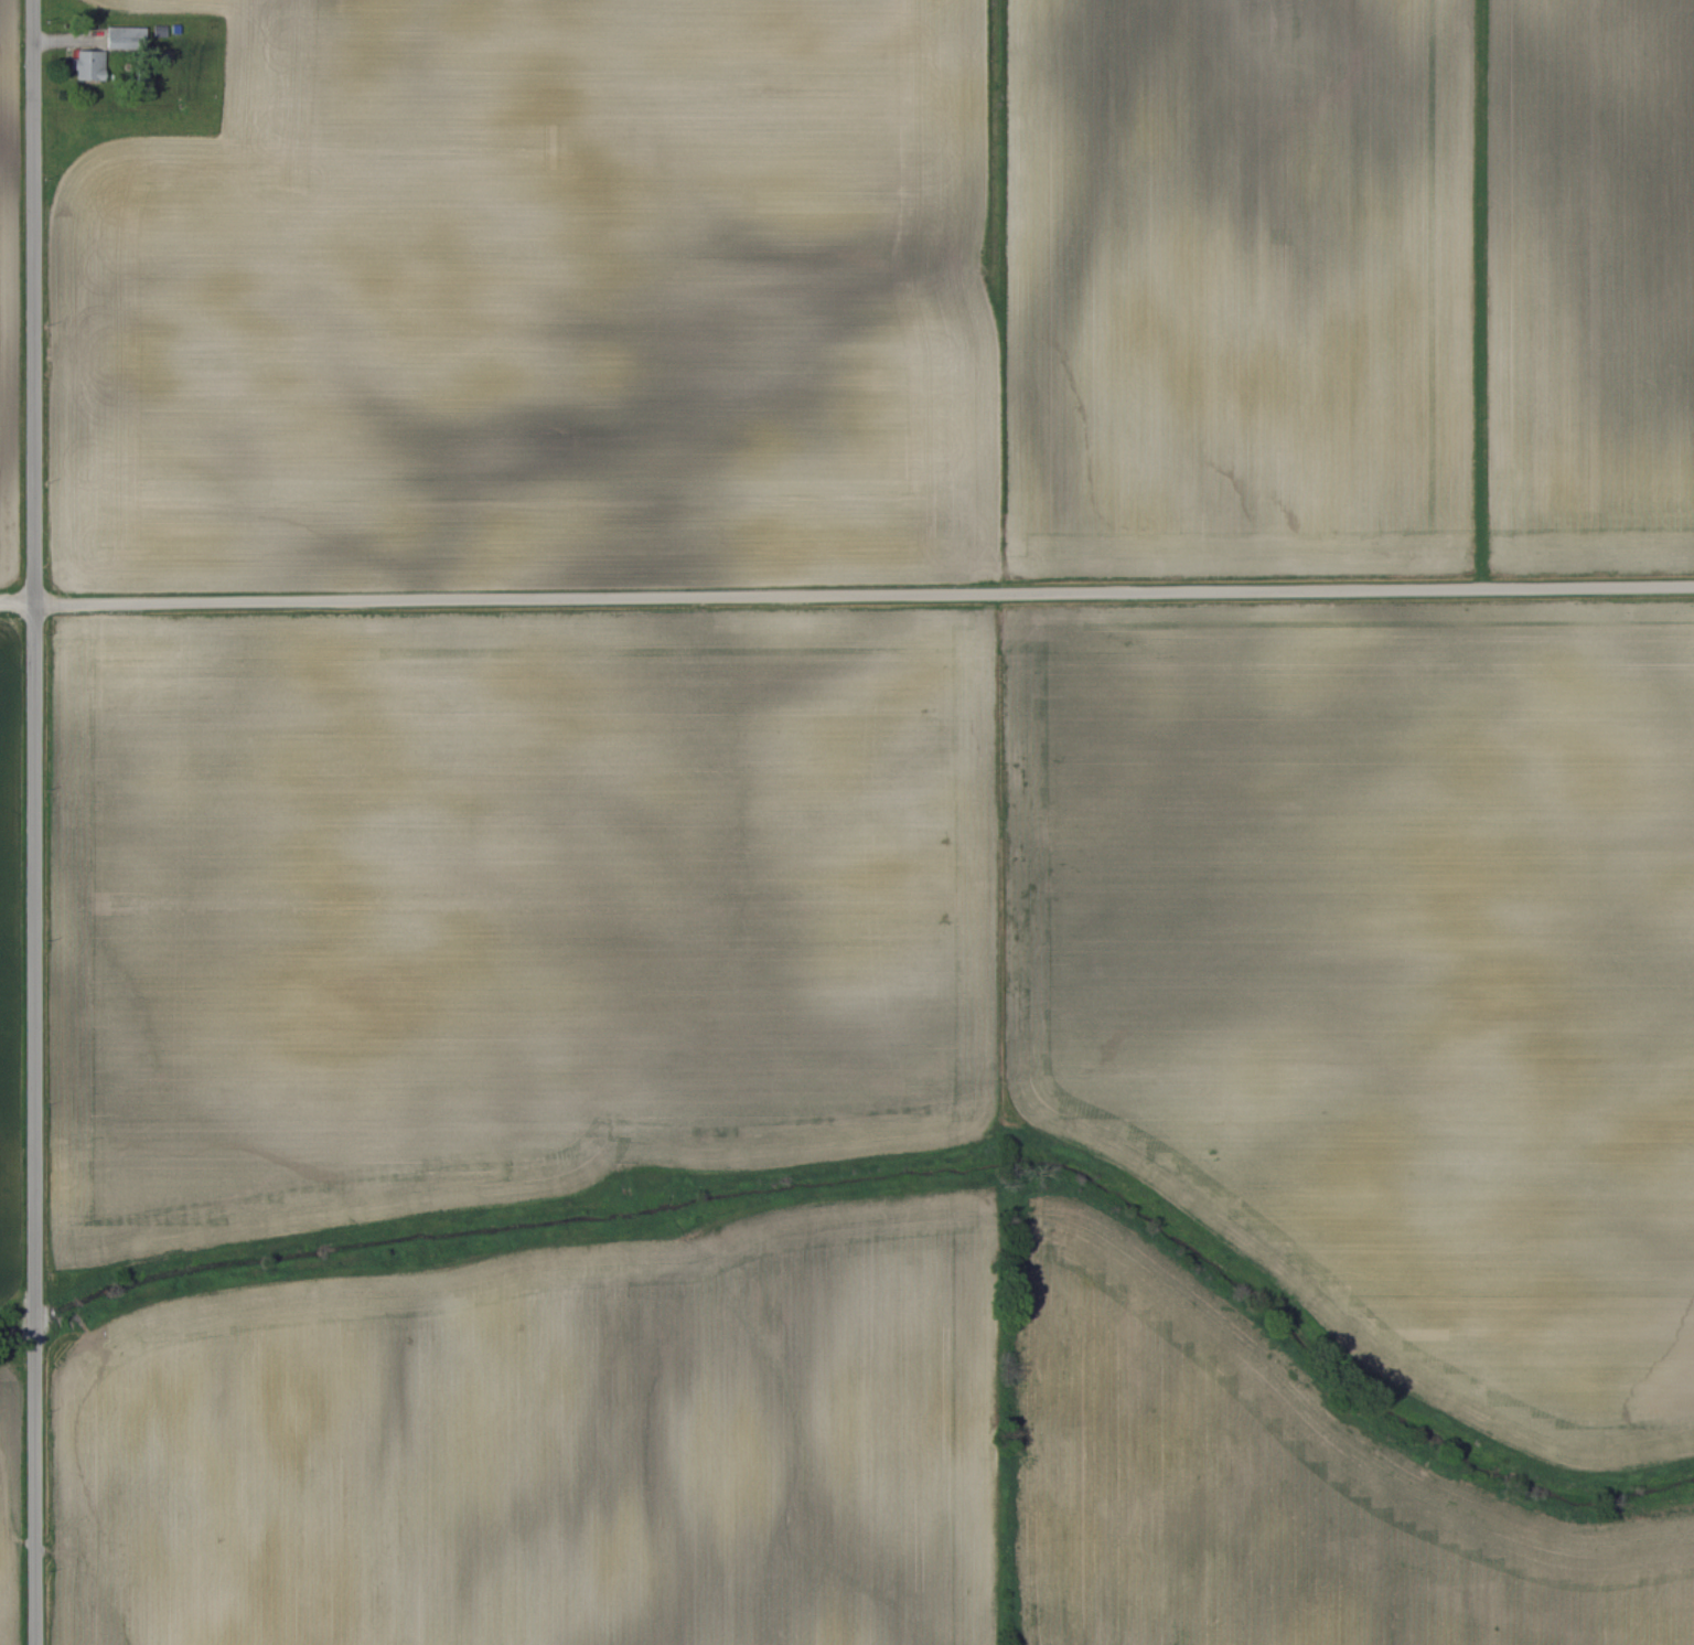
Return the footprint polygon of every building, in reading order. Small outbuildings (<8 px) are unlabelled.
[(74,70),(74,81),(103,80),(102,50),(70,51),(71,70),(74,70)]
